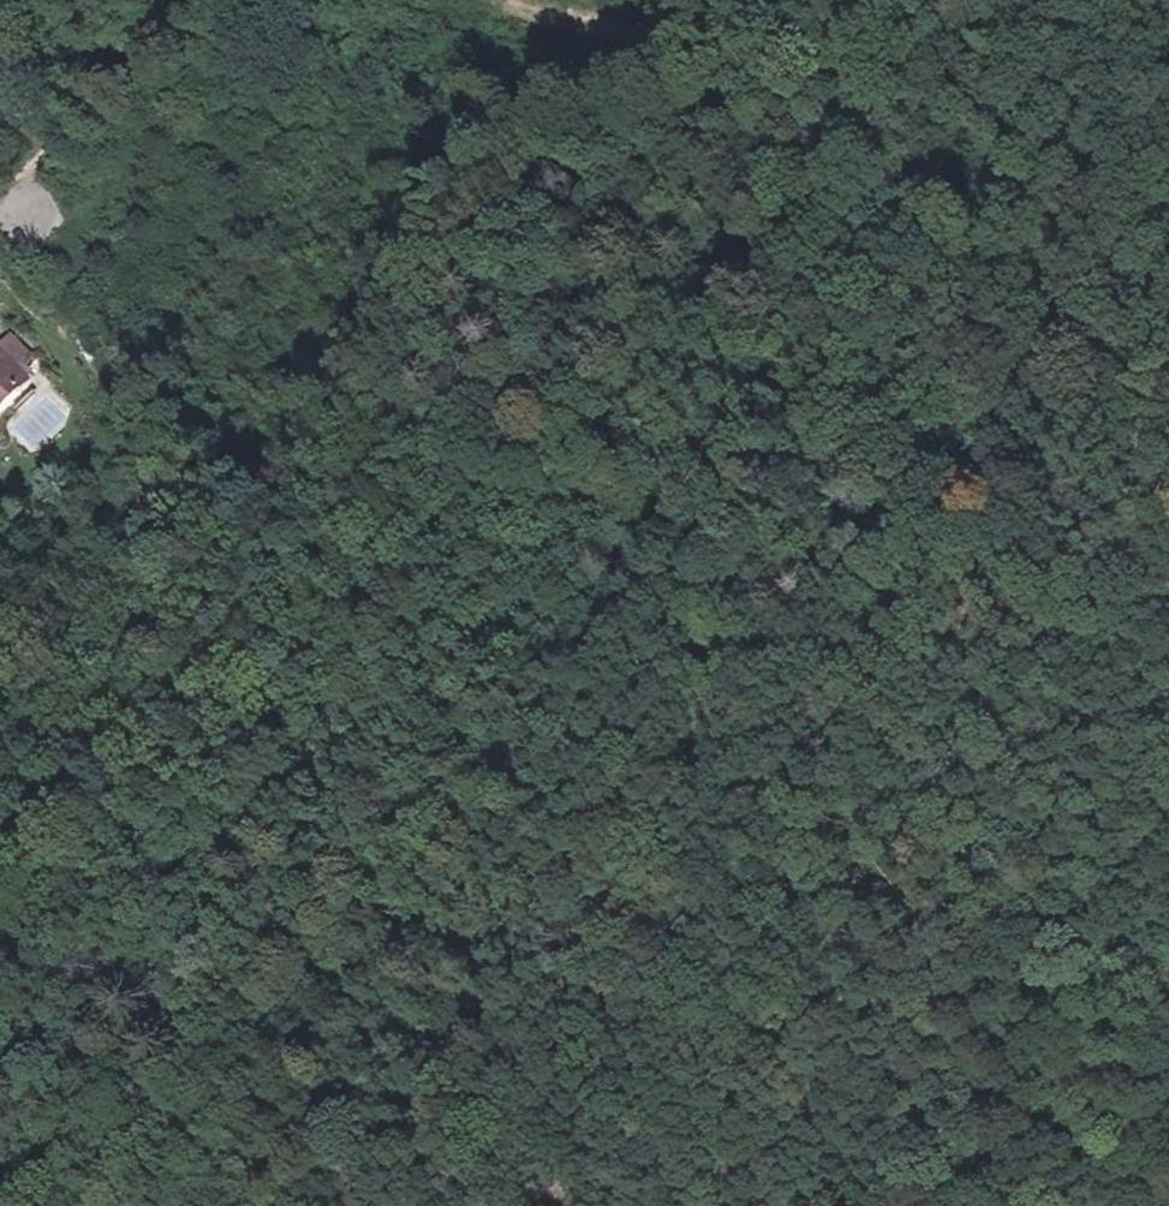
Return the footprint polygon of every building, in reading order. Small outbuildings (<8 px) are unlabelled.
[(13,338),(0,350),(0,354),(14,369),(29,354),(13,338)] [(0,354),(0,401),(3,404),(26,381),(14,369),(0,354)]
